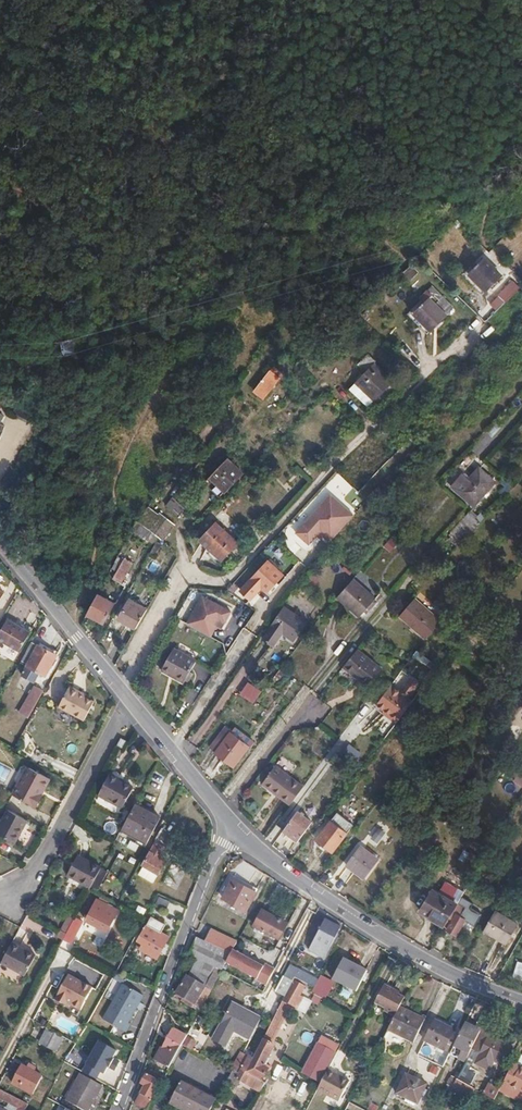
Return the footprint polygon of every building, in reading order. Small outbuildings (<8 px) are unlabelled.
[(500,276),(483,260),(471,272),(468,269),(462,275),(482,294),(500,276)] [(505,301),(519,288),(512,281),(499,294),(505,301)] [(421,298),(426,303),(430,300),(446,315),(454,307),(432,287),(421,298)] [(430,300),(426,303),(420,309),(416,305),(407,314),(427,334),(446,315),(430,300)] [(395,331),(386,322),(381,328),(390,337),(395,331)] [(362,368),(372,357),(367,353),(357,364),(362,368)] [(375,360),(372,357),(362,368),(365,371),(349,389),(368,406),(374,399),(375,401),(377,399),(392,382),(372,364),(375,360)] [(279,377),(270,370),(255,390),(264,397),(279,377)] [(398,388),(392,382),(377,399),(382,405),(398,388)] [(1,441),(10,417),(0,413),(0,440),(1,441)] [(20,448),(26,433),(20,430),(14,446),(20,448)] [(367,458),(379,446),(370,437),(358,449),(367,458)] [(379,469),(390,457),(379,446),(367,458),(379,469)] [(358,467),(367,458),(358,449),(349,458),(358,467)] [(225,491),(242,473),(228,458),(210,477),(225,491)] [(370,479),(379,469),(367,458),(358,467),(362,471),(365,474),(370,479)] [(477,466),(471,474),(487,488),(494,480),(477,466)] [(350,483),(354,486),(365,474),(362,471),(350,483)] [(487,488),(471,474),(456,492),(473,505),(487,488)] [(354,516),(330,495),(295,534),(308,546),(320,532),(330,542),(354,516)] [(172,498),(160,513),(173,524),(185,508),(172,498)] [(457,538),(461,541),(479,522),(468,511),(450,531),(457,538)] [(160,513),(149,529),(158,536),(161,538),(173,524),(160,513)] [(149,529),(137,521),(132,530),(153,545),(155,541),(158,536),(149,529)] [(237,543),(216,523),(200,540),(222,560),(237,543)] [(449,548),(457,538),(450,531),(441,540),(449,548)] [(155,541),(160,545),(163,540),(161,538),(158,536),(155,541)] [(278,544),(273,539),(268,545),(273,549),(278,544)] [(153,545),(148,553),(153,557),(160,545),(155,541),(153,545)] [(118,556),(112,567),(116,570),(122,559),(118,556)] [(122,559),(116,570),(112,577),(120,582),(132,563),(123,558),(122,559)] [(263,588),(267,592),(283,574),(268,561),(242,591),(252,600),(263,588)] [(353,578),(338,595),(360,616),(375,598),(353,578)] [(98,594),(87,614),(103,623),(114,603),(98,594)] [(231,611),(201,595),(186,624),(211,637),(216,627),(221,630),(231,611)] [(398,616),(425,640),(441,621),(413,598),(398,616)] [(484,610),(490,603),(484,598),(478,605),(484,610)] [(119,618),(136,628),(147,609),(130,599),(119,618)] [(306,621),(285,607),(263,639),(273,646),(283,632),(293,640),(306,621)] [(8,619),(0,632),(0,653),(13,660),(18,651),(19,651),(30,632),(8,619)] [(56,655),(32,641),(21,662),(44,675),(56,655)] [(263,667),(274,649),(268,645),(257,663),(263,667)] [(383,669),(358,648),(344,665),(369,686),(383,669)] [(171,674),(184,682),(195,663),(174,650),(161,671),(170,676),(171,674)] [(433,673),(438,666),(425,656),(420,662),(433,673)] [(183,685),(184,682),(171,674),(170,676),(183,685)] [(420,682),(411,676),(399,692),(390,685),(376,705),(383,710),(389,713),(387,715),(396,721),(412,700),(408,697),(420,682)] [(254,703),(260,695),(245,683),(239,692),(254,703)] [(42,690),(34,685),(23,705),(31,709),(42,690)] [(86,696),(81,693),(82,691),(70,685),(59,705),(85,719),(95,701),(86,696)] [(439,697),(429,690),(416,707),(426,715),(439,697)] [(375,709),(360,721),(365,727),(380,715),(375,709)] [(215,752),(233,764),(246,744),(228,732),(215,752)] [(130,738),(123,734),(120,739),(127,743),(130,738)] [(262,782),(291,804),(304,786),(276,764),(262,782)] [(41,789),(44,791),(50,779),(27,767),(11,796),(14,797),(32,806),(41,789)] [(119,776),(110,771),(98,793),(121,806),(132,786),(118,779),(119,776)] [(35,807),(44,791),(41,789),(32,806),(35,807)] [(160,817),(134,803),(125,818),(121,827),(147,840),(160,817)] [(7,810),(0,824),(0,836),(14,843),(27,821),(7,810)] [(311,821),(298,810),(283,830),(297,840),(311,821)] [(315,838),(331,850),(352,822),(336,810),(329,820),(315,838)] [(173,834),(164,828),(141,863),(157,873),(166,860),(164,859),(166,855),(162,853),(173,834)] [(379,844),(387,834),(380,828),(372,838),(379,844)] [(347,863),(367,876),(379,857),(359,844),(347,863)] [(90,886),(101,866),(77,853),(66,874),(90,886)] [(232,880),(226,891),(222,899),(244,911),(255,893),(232,880)] [(446,925),(458,903),(432,889),(420,910),(446,925)] [(159,896),(156,904),(168,908),(171,900),(159,896)] [(112,906),(112,905),(107,902),(106,904),(95,898),(84,920),(106,931),(117,910),(112,906)] [(274,929),(281,932),(286,921),(262,908),(253,923),(272,934),(274,929)] [(484,927),(508,941),(518,922),(495,908),(484,927)] [(83,921),(76,917),(64,939),(71,943),(83,921)] [(318,927),(309,923),(301,938),(310,943),(308,946),(324,955),(336,933),(333,932),(337,924),(324,917),(318,927)] [(464,923),(455,917),(448,929),(458,934),(464,923)] [(168,938),(146,925),(137,940),(142,943),(140,947),(156,957),(168,938)] [(507,942),(508,941),(484,927),(483,928),(507,942)] [(272,934),(278,937),(281,932),(274,929),(272,934)] [(204,942),(229,955),(236,943),(210,930),(204,942)] [(434,948),(441,951),(448,939),(441,935),(434,948)] [(200,1011),(229,955),(204,942),(196,937),(188,953),(198,958),(178,993),(187,998),(185,1002),(200,1011)] [(36,954),(12,940),(1,961),(25,974),(36,954)] [(366,970),(340,957),(329,978),(355,991),(366,970)] [(521,979),(521,961),(519,960),(513,976),(521,979)] [(303,981),(306,983),(309,978),(296,971),(293,977),(303,981)] [(68,974),(54,998),(65,1004),(66,1002),(79,1010),(92,988),(68,974)] [(291,981),(281,976),(273,991),(283,996),(291,981)] [(293,977),(291,981),(283,996),(250,1056),(244,1068),(261,1077),(268,1065),(263,1063),(273,1043),(271,1040),(291,1003),(295,1005),(301,994),(297,992),(303,981),(293,977)] [(142,995),(121,983),(102,1018),(126,1031),(130,1022),(128,1021),(142,995)] [(350,1000),(355,992),(344,986),(340,994),(350,1000)] [(248,1038),(259,1018),(230,1003),(211,1040),(224,1047),(233,1031),(248,1038)] [(388,1029),(414,1041),(424,1019),(399,1006),(388,1029)] [(58,1015),(53,1024),(75,1037),(80,1027),(58,1015)] [(454,1029),(434,1020),(424,1040),(443,1049),(454,1029)] [(480,1030),(465,1022),(453,1045),(469,1052),(480,1030)] [(95,1037),(99,1031),(88,1024),(84,1031),(95,1037)] [(343,1034),(326,1025),(301,1072),(319,1082),(343,1034)] [(64,1037),(48,1028),(40,1043),(46,1047),(43,1051),(51,1056),(54,1051),(55,1052),(64,1037)] [(173,1028),(155,1060),(168,1067),(186,1034),(173,1028)] [(486,1038),(479,1035),(472,1049),(502,1063),(511,1046),(488,1034),(486,1038)] [(101,1081),(119,1050),(101,1038),(82,1070),(101,1081)] [(418,1054),(433,1061),(439,1048),(425,1041),(418,1054)] [(259,1091),(265,1080),(261,1077),(244,1068),(250,1056),(241,1051),(232,1069),(240,1075),(238,1079),(259,1091)] [(502,1083),(521,1094),(521,1071),(519,1069),(519,1068),(512,1064),(502,1083)] [(12,1084),(33,1095),(42,1077),(22,1066),(12,1084)] [(476,1073),(462,1066),(456,1079),(461,1082),(469,1086),(476,1073)] [(229,1074),(238,1079),(240,1075),(232,1069),(229,1074)] [(349,1080),(328,1069),(317,1090),(338,1101),(349,1080)] [(165,1077),(153,1071),(151,1075),(146,1072),(141,1081),(145,1084),(135,1103),(147,1109),(153,1099),(150,1097),(159,1081),(162,1082),(165,1077)] [(99,1085),(79,1073),(65,1097),(85,1109),(99,1085)] [(426,1084),(405,1073),(396,1093),(417,1103),(426,1084)] [(456,1079),(452,1087),(470,1097),(474,1089),(469,1086),(461,1082),(456,1079)] [(218,1098),(180,1080),(169,1102),(186,1109),(213,1109),(218,1098)] [(498,1091),(499,1089),(489,1083),(483,1094),(494,1100),(498,1091)] [(502,1083),(499,1089),(498,1091),(521,1103),(521,1094),(502,1083)] [(0,1089),(0,1098),(19,1109),(18,1109),(25,1109),(28,1104),(6,1092),(0,1089)]
